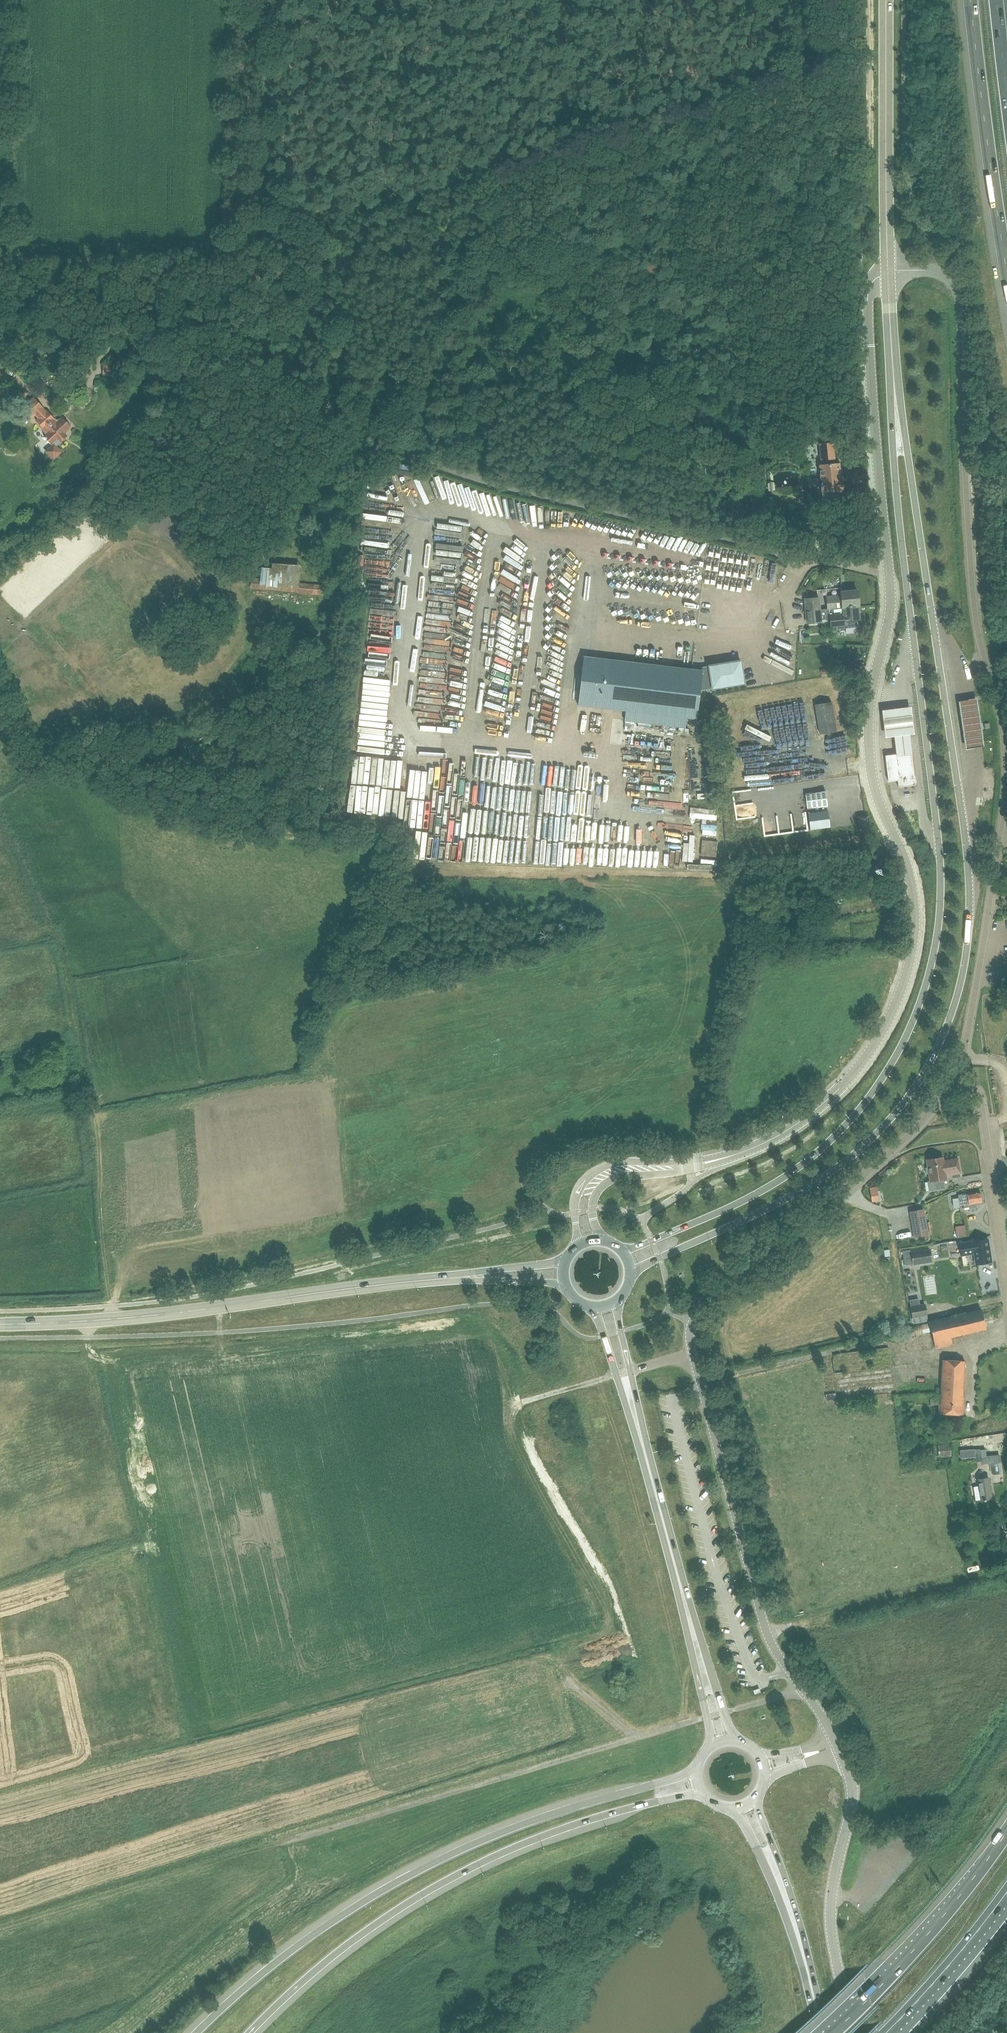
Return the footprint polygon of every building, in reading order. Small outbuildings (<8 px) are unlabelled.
[(30,368),(36,362),(29,355),(23,361),(30,368)] [(103,366),(103,376),(115,376),(115,366),(103,366)] [(64,433),(68,430),(71,427),(63,418),(59,421),(58,422),(58,423),(55,420),(55,419),(55,418),(48,411),(47,412),(43,408),(44,407),(35,398),(25,408),(33,417),(36,414),(40,419),(37,422),(43,428),(46,424),(51,430),(45,436),(46,437),(45,437),(52,445),(45,451),(53,461),(63,452),(57,446),(58,445),(60,443),(67,436),(64,433)] [(834,443),(820,445),(821,460),(835,459),(834,443)] [(116,462),(121,459),(117,453),(112,457),(116,462)] [(820,466),(822,490),(823,500),(839,499),(838,491),(842,491),(840,464),(830,465),(820,466)] [(773,483),(773,466),(769,467),(770,495),(791,494),(790,483),(773,483)] [(301,565),(272,563),(272,568),(261,567),(260,578),(251,577),(250,589),(323,595),(324,585),(299,582),(301,565)] [(828,609),(829,609),(843,608),(858,606),(859,606),(857,590),(841,592),(841,596),(827,597),(828,609)] [(819,598),(805,599),(804,599),(808,623),(819,622),(822,621),(819,598)] [(858,627),(857,620),(860,619),(858,606),(843,608),(829,609),(831,627),(845,625),(845,628),(858,627)] [(697,719),(700,693),(746,685),(742,660),(685,669),(584,657),(578,705),(626,711),(625,721),(625,726),(635,727),(636,722),(639,722),(638,728),(650,729),(651,724),(676,727),(685,728),(686,718),(697,719)] [(388,700),(388,684),(364,683),(364,699),(388,700)] [(977,698),(958,701),(966,750),(985,747),(977,698)] [(815,705),(820,735),(837,732),(832,702),(815,705)] [(912,706),(882,710),(886,737),(894,736),(896,756),(914,754),(911,734),(916,734),(912,706)] [(402,754),(405,728),(362,723),(364,711),(355,710),(353,721),(356,722),(353,747),(372,750),(374,735),(386,736),(385,741),(381,740),(379,752),(402,754)] [(747,721),(741,736),(761,744),(767,730),(747,721)] [(347,780),(344,808),(369,811),(372,783),(370,783),(372,760),(375,760),(376,755),(352,752),(348,780),(347,780)] [(915,785),(916,784),(915,784),(911,753),(885,756),(888,781),(898,780),(899,786),(898,786),(899,787),(900,788),(900,787),(914,785),(914,786),(915,785)] [(827,812),(808,815),(811,829),(830,826),(827,812)] [(868,816),(859,817),(860,830),(870,829),(868,816)] [(690,858),(691,831),(668,829),(667,840),(676,840),(675,857),(690,858)] [(873,898),(885,897),(884,890),(872,891),(873,898)] [(928,1167),(926,1168),(927,1174),(929,1174),(930,1181),(933,1181),(935,1190),(945,1188),(943,1179),(947,1179),(946,1175),(960,1173),(958,1158),(944,1161),(943,1157),(927,1160),(928,1167)] [(879,1201),(877,1187),(868,1188),(871,1202),(879,1201)] [(960,1208),(965,1207),(975,1206),(974,1204),(982,1202),(980,1192),(962,1194),(962,1199),(961,1199),(961,1202),(959,1203),(960,1208)] [(914,1234),(927,1231),(923,1206),(909,1209),(914,1234)] [(964,1226),(955,1227),(956,1237),(966,1236),(964,1226)] [(988,1239),(960,1243),(961,1255),(974,1253),(976,1264),(986,1263),(986,1264),(988,1263),(988,1262),(991,1262),(988,1239)] [(905,1265),(931,1261),(930,1249),(911,1252),(910,1250),(903,1251),(906,1265),(905,1265)] [(925,1303),(910,1306),(912,1321),(923,1319),(923,1316),(927,1315),(925,1303)] [(935,1349),(943,1347),(953,1345),(951,1337),(986,1329),(981,1309),(929,1322),(935,1349)] [(927,1325),(909,1328),(910,1336),(928,1332),(927,1325)] [(939,1413),(953,1414),(963,1415),(964,1405),(963,1404),(965,1361),(943,1360),(941,1403),(940,1403),(939,1413)] [(939,1455),(928,1456),(929,1462),(940,1461),(939,1457),(951,1456),(950,1444),(938,1445),(939,1455)] [(957,1453),(966,1454),(967,1446),(958,1445),(957,1453)] [(981,1450),(981,1449),(974,1450),(976,1463),(982,1462),(982,1456),(981,1450)] [(989,1464),(991,1474),(1001,1472),(999,1462),(989,1464)] [(981,1500),(982,1500),(992,1498),(988,1478),(978,1479),(981,1500)] [(963,1562),(964,1568),(976,1565),(975,1559),(963,1562)]
